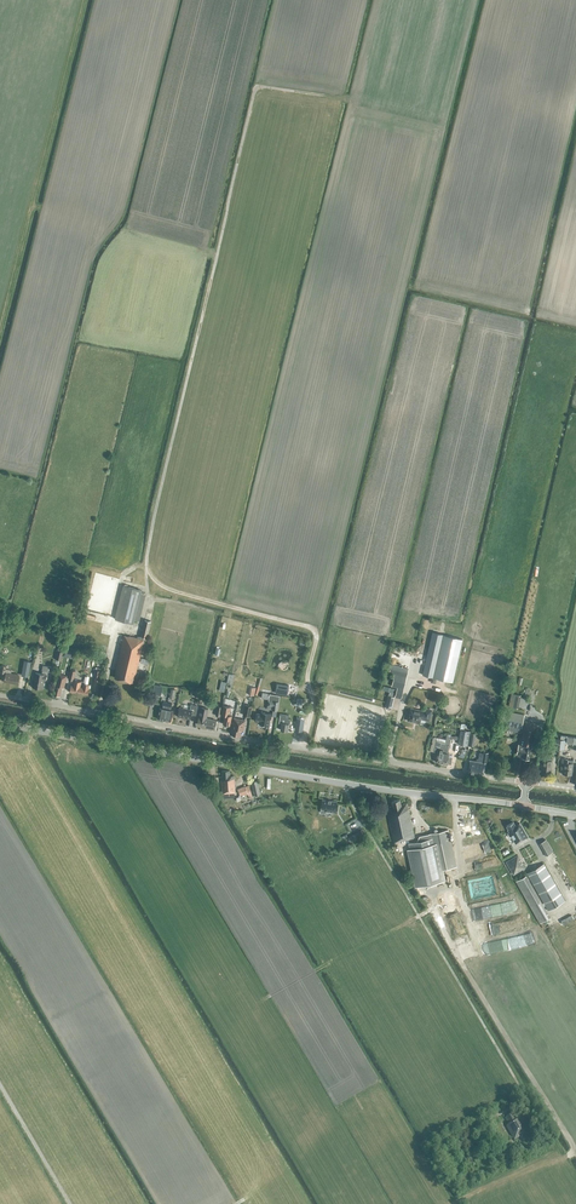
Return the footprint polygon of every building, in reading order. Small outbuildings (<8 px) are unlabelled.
[(133,623),(142,590),(123,586),(115,619),(133,623)] [(147,638),(151,621),(145,620),(141,636),(139,636),(138,636),(137,638),(129,636),(129,637),(124,635),(116,670),(117,671),(115,678),(128,681),(128,682),(131,683),(132,682),(133,682),(134,675),(135,675),(144,640),(143,639),(144,637),(147,638)] [(462,639),(443,635),(432,632),(422,675),(452,682),(462,639)] [(403,650),(398,656),(402,659),(407,653),(403,650)] [(391,664),(389,673),(394,674),(391,686),(397,687),(395,697),(401,698),(406,677),(408,669),(391,664)] [(18,684),(19,675),(11,673),(11,670),(5,669),(6,666),(2,665),(1,673),(6,674),(4,681),(18,684)] [(35,673),(33,687),(42,689),(44,680),(45,680),(47,675),(45,675),(46,671),(51,672),(52,667),(43,665),(42,670),(42,674),(35,673)] [(67,676),(59,673),(53,694),(60,696),(62,687),(64,687),(67,676)] [(81,681),(74,680),(73,686),(71,685),(70,691),(79,693),(81,683),(81,681)] [(89,688),(89,684),(84,683),(84,682),(82,681),(81,683),(79,693),(88,694),(89,689),(89,688)] [(277,683),(275,693),(287,695),(289,685),(277,683)] [(154,685),(152,694),(161,696),(162,686),(154,685)] [(488,702),(491,691),(473,687),(470,702),(478,704),(479,700),(488,702)] [(509,706),(517,708),(520,695),(512,693),(509,706)] [(278,710),(279,702),(280,696),(270,694),(267,709),(278,710)] [(392,708),(394,697),(387,695),(385,706),(392,708)] [(159,708),(157,719),(164,720),(167,702),(163,702),(163,706),(162,708),(159,708)] [(167,702),(164,720),(171,721),(173,710),(170,710),(172,703),(167,702)] [(183,708),(179,707),(178,716),(190,719),(191,713),(196,714),(198,706),(191,704),(190,710),(187,709),(188,706),(184,705),(183,708)] [(221,714),(225,715),(223,724),(230,725),(232,716),(230,715),(231,712),(230,712),(231,707),(223,705),(221,714)] [(250,717),(252,707),(246,705),(244,715),(250,717)] [(216,720),(206,718),(208,709),(201,707),(199,717),(197,724),(202,725),(202,727),(214,729),(216,720)] [(429,720),(431,710),(425,709),(424,712),(411,709),(411,710),(410,711),(410,712),(410,713),(409,716),(408,717),(408,718),(409,719),(408,720),(409,721),(410,721),(412,722),(413,721),(419,723),(421,718),(429,720)] [(534,748),(539,725),(534,724),(534,723),(523,721),(524,715),(505,711),(501,725),(521,729),(516,753),(523,755),(522,758),(529,759),(531,747),(534,748)] [(256,716),(256,720),(257,721),(260,722),(259,724),(263,725),(262,727),(268,728),(270,719),(271,719),(272,714),(261,712),(261,716),(258,715),(256,716)] [(289,723),(289,719),(288,719),(289,715),(280,714),(278,723),(281,724),(281,730),(288,731),(289,723)] [(245,720),(234,718),(230,733),(240,735),(241,729),(243,730),(245,720)] [(460,730),(458,744),(468,746),(470,732),(460,730)] [(436,740),(434,752),(438,753),(436,762),(448,764),(448,762),(451,762),(452,757),(449,756),(450,753),(448,753),(449,745),(448,745),(445,744),(446,742),(436,740)] [(470,760),(468,772),(477,773),(477,772),(483,773),(484,773),(485,763),(487,763),(488,753),(483,752),(482,762),(470,760)] [(546,757),(546,760),(541,760),(540,767),(542,767),(542,771),(551,772),(552,761),(552,758),(546,757)] [(573,760),(567,760),(562,760),(562,762),(561,769),(563,769),(562,773),(563,774),(567,775),(567,774),(572,774),(573,763),(572,763),(573,760)] [(234,776),(230,776),(229,770),(222,770),(223,777),(221,777),(222,794),(235,792),(234,776)] [(258,780),(252,781),(255,795),(261,794),(258,780)] [(238,789),(242,802),(253,798),(251,792),(247,793),(245,787),(238,789)] [(409,838),(414,837),(407,803),(401,804),(400,799),(392,801),(393,806),(387,807),(394,843),(409,839),(409,838)] [(321,808),(321,813),(326,814),(327,812),(336,813),(337,803),(323,800),(321,808)] [(513,822),(506,826),(513,838),(516,843),(521,841),(528,837),(525,832),(526,832),(521,823),(516,825),(515,824),(513,822)] [(445,880),(443,869),(457,866),(449,830),(429,834),(419,836),(417,841),(409,843),(410,849),(408,849),(417,886),(445,880)] [(469,854),(492,850),(490,841),(467,845),(469,854)] [(513,874),(525,867),(518,855),(506,862),(513,874)] [(544,864),(527,873),(529,876),(548,909),(548,910),(565,901),(544,864)] [(516,881),(540,923),(551,918),(546,910),(527,876),(526,875),(516,881)] [(514,1140),(526,1133),(518,1119),(515,1121),(511,1114),(505,1118),(509,1125),(506,1126),(514,1140)] [(470,1176),(467,1171),(458,1176),(461,1182),(470,1176)]
